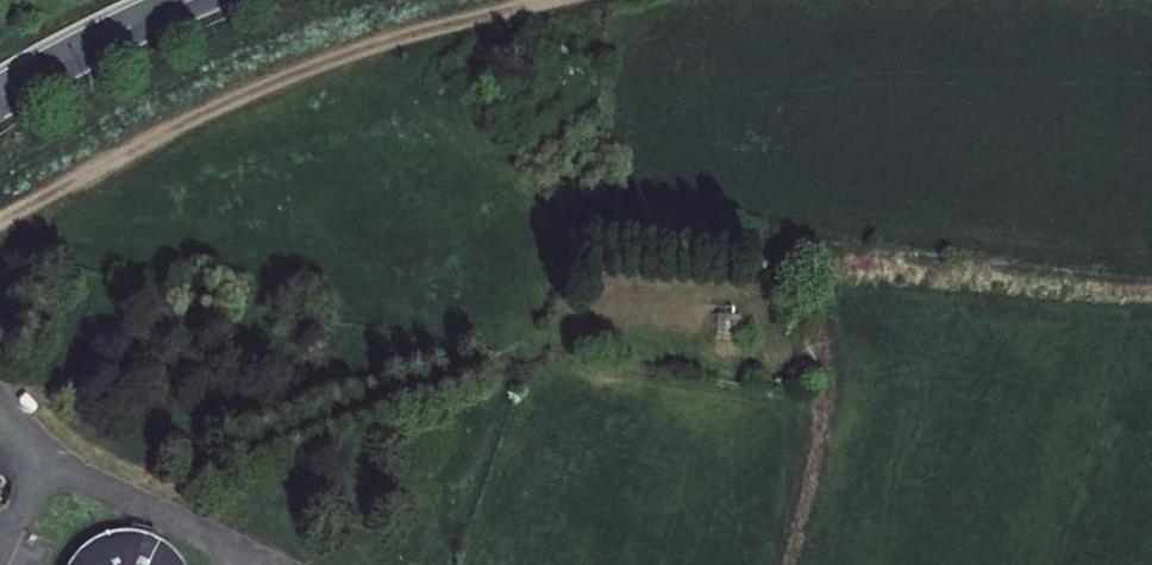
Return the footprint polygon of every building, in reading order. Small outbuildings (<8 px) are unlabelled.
[(169,553),(156,544),(141,538),(125,536),(109,538),(93,543),(80,552),(69,564),(179,564),(169,553)]
